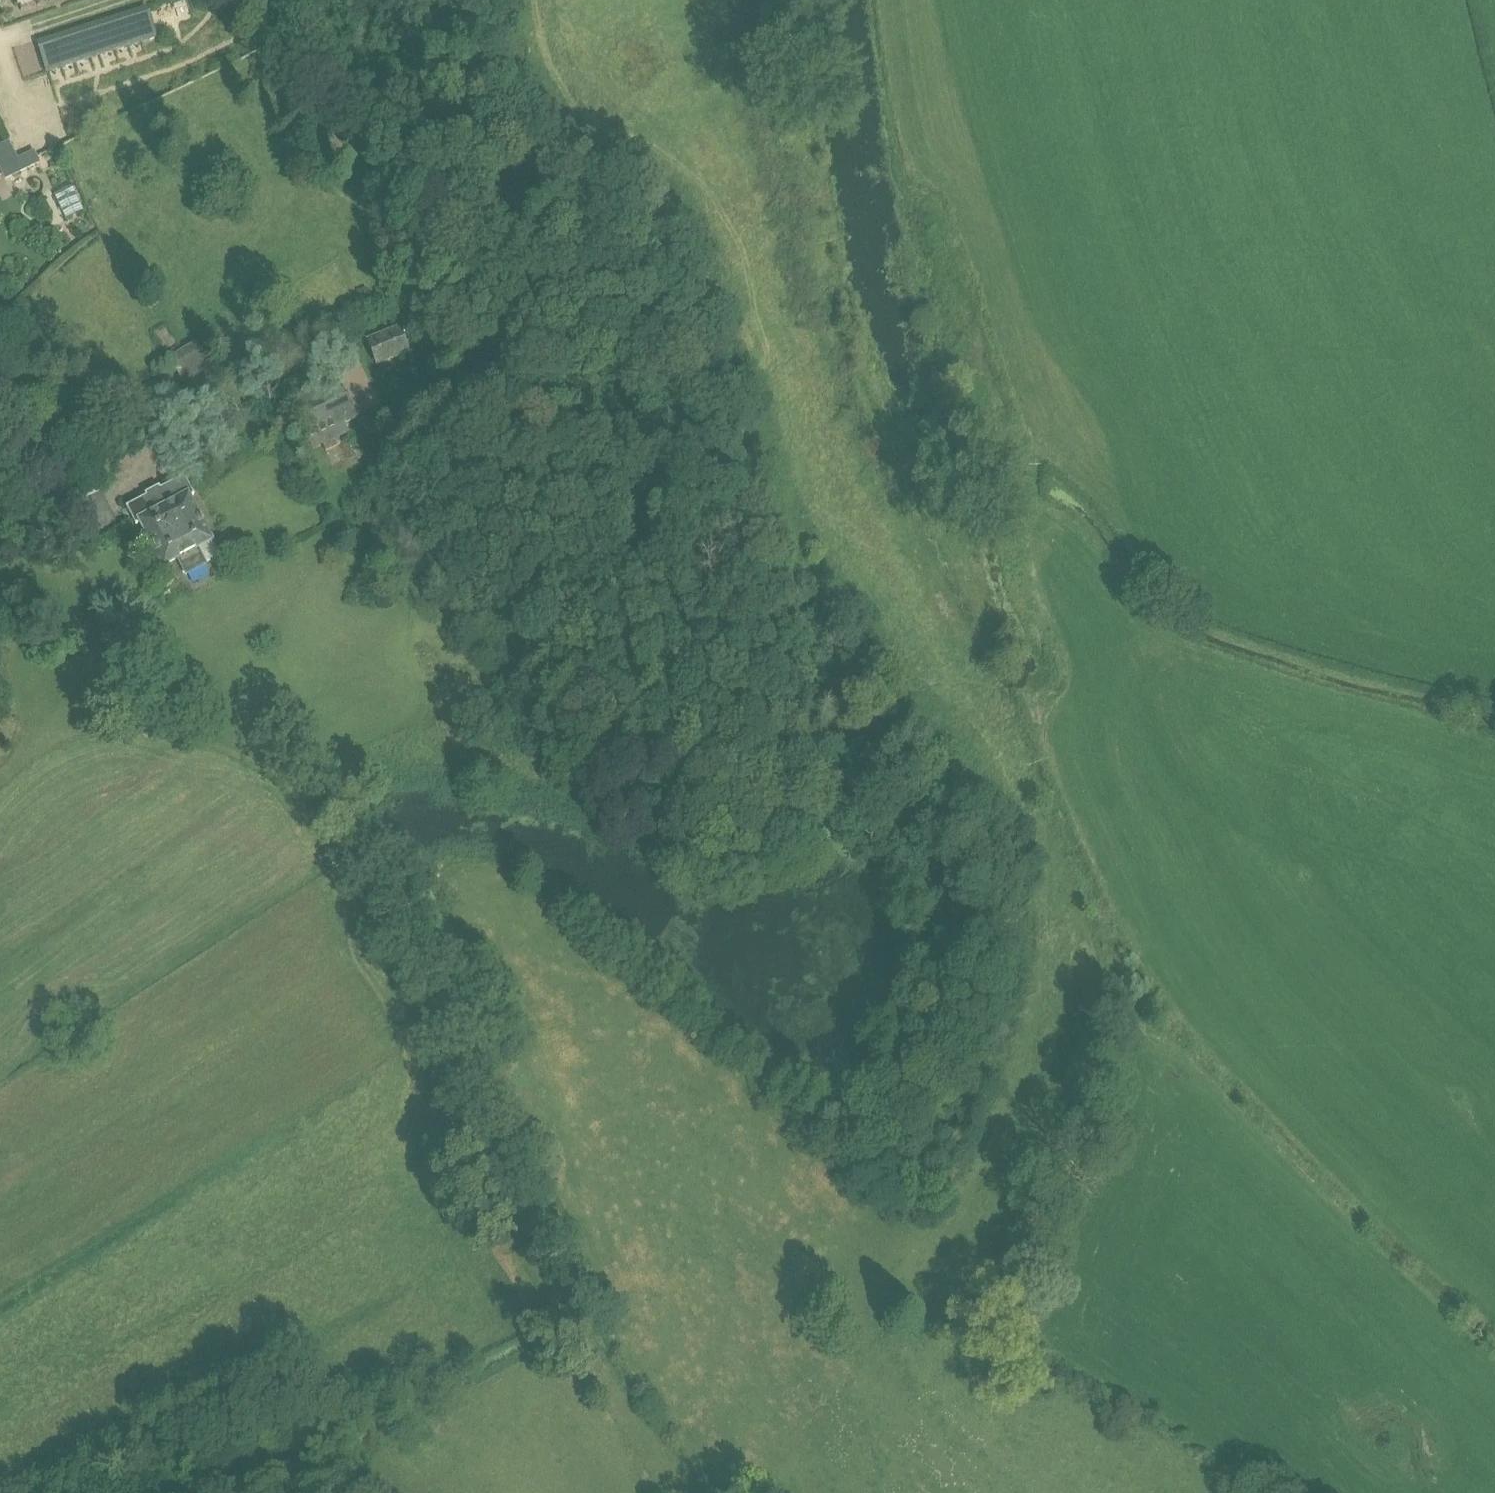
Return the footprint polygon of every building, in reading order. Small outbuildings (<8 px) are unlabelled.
[(41,42),(50,71),(155,38),(146,9),(41,42)] [(0,166),(0,167),(6,178),(39,162),(33,150),(17,158),(0,166)] [(73,183),(65,187),(55,192),(66,216),(79,210),(85,207),(73,183)] [(366,338),(376,366),(408,352),(398,326),(366,338)] [(167,357),(183,384),(212,366),(197,340),(167,357)] [(323,445),(339,438),(350,432),(346,423),(355,419),(337,378),(283,398),(304,455),(323,445)] [(339,438),(323,445),(331,463),(346,457),(339,438)] [(146,495),(126,506),(136,524),(139,522),(162,566),(176,559),(184,575),(207,564),(206,562),(219,555),(188,496),(192,494),(183,476),(159,488),(158,486),(145,493),(146,495)]
